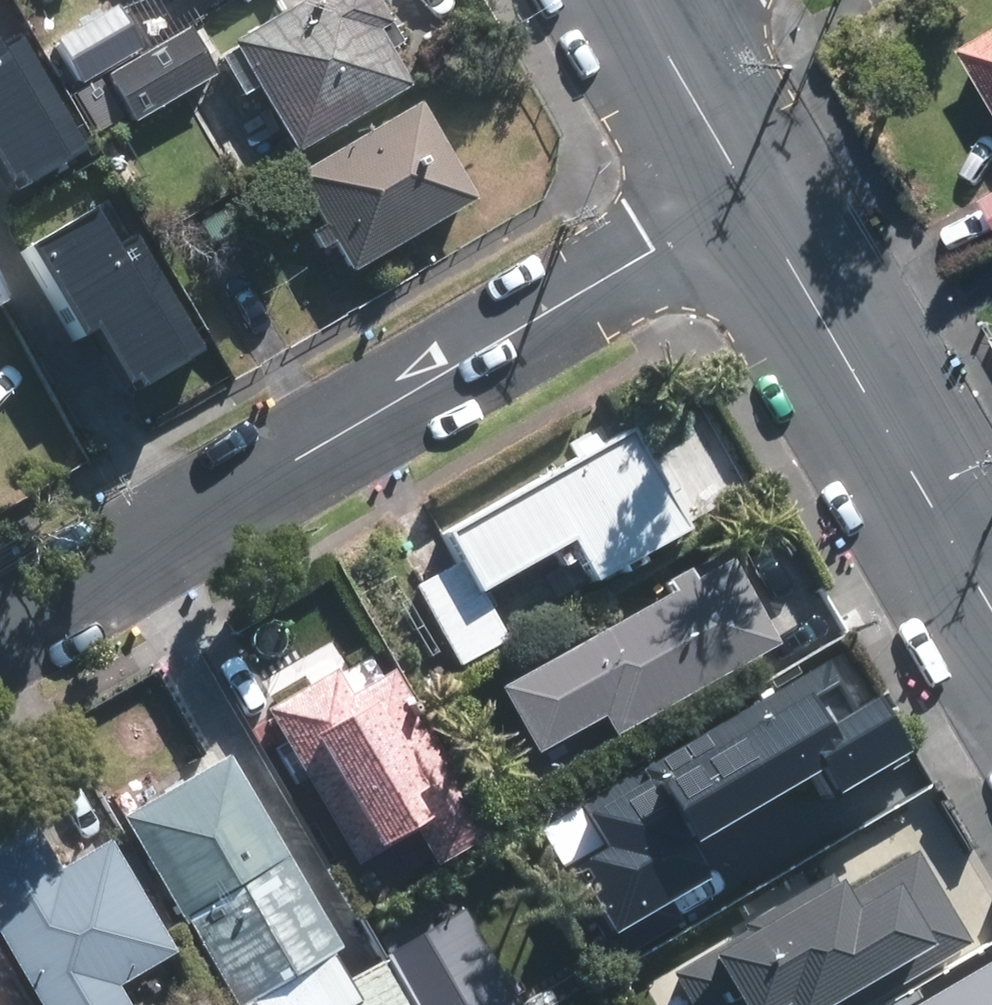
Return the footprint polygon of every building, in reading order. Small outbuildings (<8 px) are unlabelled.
[(410,87),(378,32),(390,25),(376,0),(302,0),(226,44),(292,154),(410,87)] [(79,89),(142,53),(115,9),(54,45),(79,89)] [(956,46),(991,108),(991,26),(956,46)] [(15,197),(87,158),(24,44),(8,53),(0,39),(0,169),(15,197)] [(202,74),(181,42),(113,83),(133,116),(202,74)] [(420,108),(293,181),(320,226),(308,233),(319,252),(331,245),(350,277),(476,203),(420,108)] [(977,198),(991,223),(991,189),(977,198)] [(35,242),(81,327),(99,317),(137,386),(209,347),(146,233),(130,242),(108,202),(35,242)] [(592,582),(686,526),(625,422),(440,533),(454,555),(412,580),(458,661),(507,632),(484,590),(567,541),(592,582)] [(658,598),(484,689),(519,757),(587,722),(597,742),(763,655),(716,567),(682,584),(677,573),(652,586),(658,598)] [(824,800),(913,748),(882,695),(872,701),(843,652),(708,730),(754,809),(810,777),(824,800)] [(325,674),(254,714),(340,868),(403,832),(448,912),(496,885),(377,674),(337,696),(325,674)] [(592,883),(619,929),(711,876),(693,845),(754,809),(708,730),(580,804),(605,846),(585,857),(598,879),(592,883)] [(107,822),(211,1004),(237,1004),(330,952),(219,759),(107,822)] [(0,827),(0,966),(23,1004),(114,1004),(105,989),(162,956),(96,845),(42,877),(9,822),(0,827)] [(966,944),(910,851),(838,893),(827,875),(660,974),(678,1004),(862,1004),(966,944)] [(382,962),(407,1004),(505,1004),(456,920),(382,962)] [(503,987),(514,1004),(539,1004),(571,986),(554,957),(503,987)] [(326,989),(335,1004),(398,1004),(373,962),(326,989)] [(918,1004),(991,1004),(991,962),(918,1004)]
